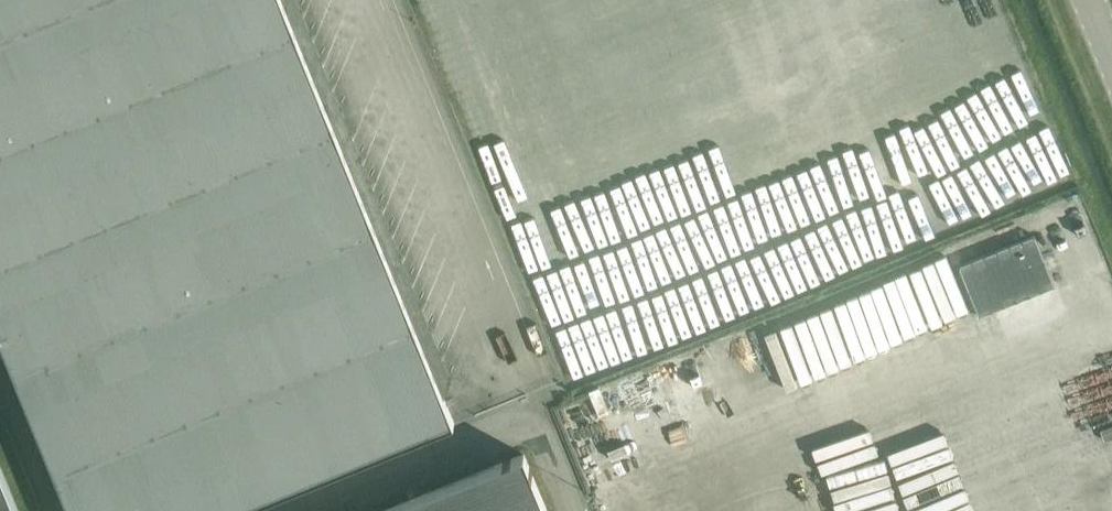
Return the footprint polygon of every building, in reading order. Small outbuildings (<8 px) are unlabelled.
[(421,305),(404,297),(411,280),(394,273),(402,256),(384,248),(392,231),(374,224),(382,207),(365,199),(372,182),(355,175),(362,158),(345,150),(352,133),(335,126),(342,109),(325,101),(332,84),(315,77),(322,60),(305,52),(312,35),(295,28),(302,11),(285,3),(286,0),(0,0),(0,330),(73,510),(230,510),(454,421),(444,396),(451,378),(434,371),(441,354),(424,346),(431,329),(414,322),(421,305)] [(1053,284),(1033,235),(959,264),(978,313),(1053,284)] [(878,291),(882,334),(900,332),(896,289),(878,291)] [(839,344),(859,337),(850,309),(830,316),(839,344)] [(798,361),(810,353),(827,379),(844,367),(819,329),(790,348),(798,361)] [(614,376),(603,381),(612,406),(624,402),(614,376)] [(523,453),(380,510),(547,510),(523,453)] [(0,465),(0,510),(19,510),(0,465)]
